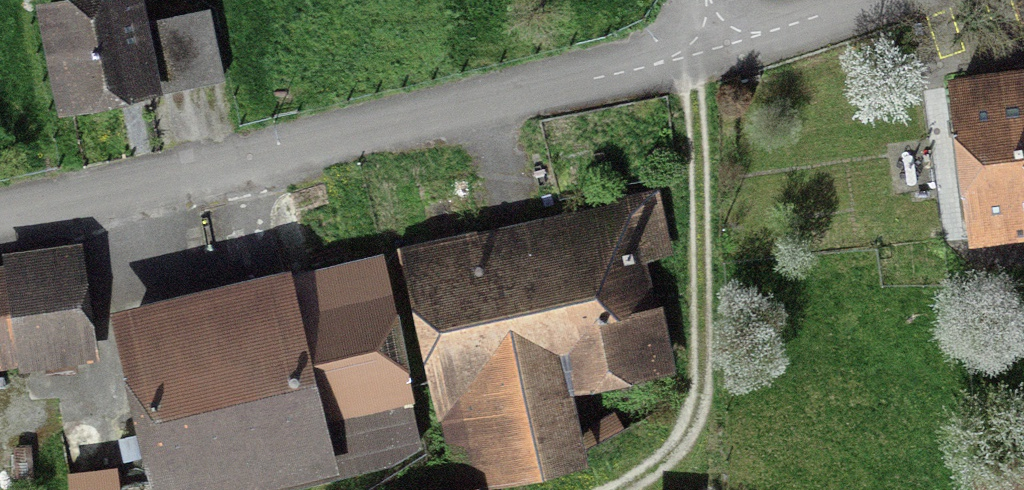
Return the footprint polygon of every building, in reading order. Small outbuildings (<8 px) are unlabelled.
[(133,0),(44,16),(64,127),(153,111),(133,0)] [(972,231),(1023,224),(1023,96),(953,107),(972,231)] [(663,190),(400,245),(452,489),(457,489),(594,461),(580,395),(680,374),(665,304),(657,305),(647,260),(677,254),(663,190)] [(72,263),(0,273),(0,361),(84,349),(72,263)] [(275,306),(142,332),(172,489),(180,489),(307,466),(275,306)]
